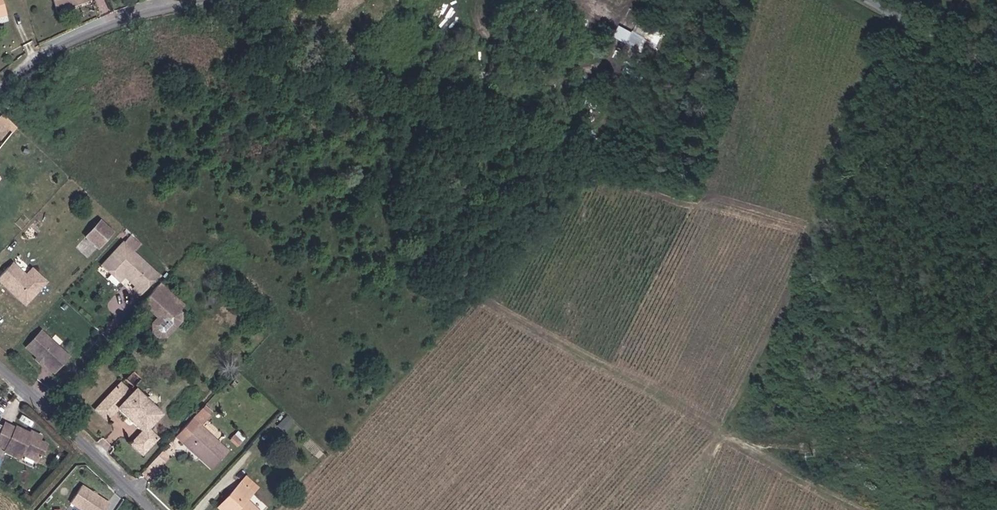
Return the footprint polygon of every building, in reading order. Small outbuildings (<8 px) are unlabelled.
[(346,13),(365,0),(337,0),(346,13)] [(665,32),(638,21),(630,39),(657,50),(665,32)] [(93,247),(107,231),(95,220),(81,236),(93,247)] [(112,271),(119,278),(121,276),(131,286),(129,290),(135,296),(153,276),(118,243),(98,265),(108,275),(112,271)] [(10,260),(6,264),(16,273),(23,273),(10,260)] [(6,264),(0,271),(0,280),(24,301),(44,278),(30,266),(23,273),(16,273),(6,264)] [(116,282),(119,278),(112,271),(108,275),(116,282)] [(148,324),(148,328),(169,305),(152,289),(137,304),(152,318),(148,324)] [(169,305),(148,328),(148,333),(154,339),(162,338),(177,322),(177,312),(169,305)] [(39,331),(25,348),(52,373),(67,356),(39,331)] [(146,422),(152,416),(156,411),(152,407),(150,397),(144,392),(129,389),(125,393),(115,383),(91,409),(102,419),(121,398),(146,422)] [(200,405),(175,431),(211,464),(224,450),(198,424),(209,413),(200,405)] [(3,415),(0,421),(0,440),(2,441),(0,444),(15,451),(17,447),(33,454),(41,436),(32,431),(34,428),(25,423),(24,425),(13,419),(13,421),(3,415)] [(160,424),(152,416),(146,422),(138,431),(148,439),(160,424)] [(255,483),(244,473),(238,479),(249,490),(255,483)] [(104,495),(77,477),(64,495),(85,509),(93,509),(104,495)] [(242,497),(249,490),(238,479),(215,503),(222,509),(256,509),(242,497)]
